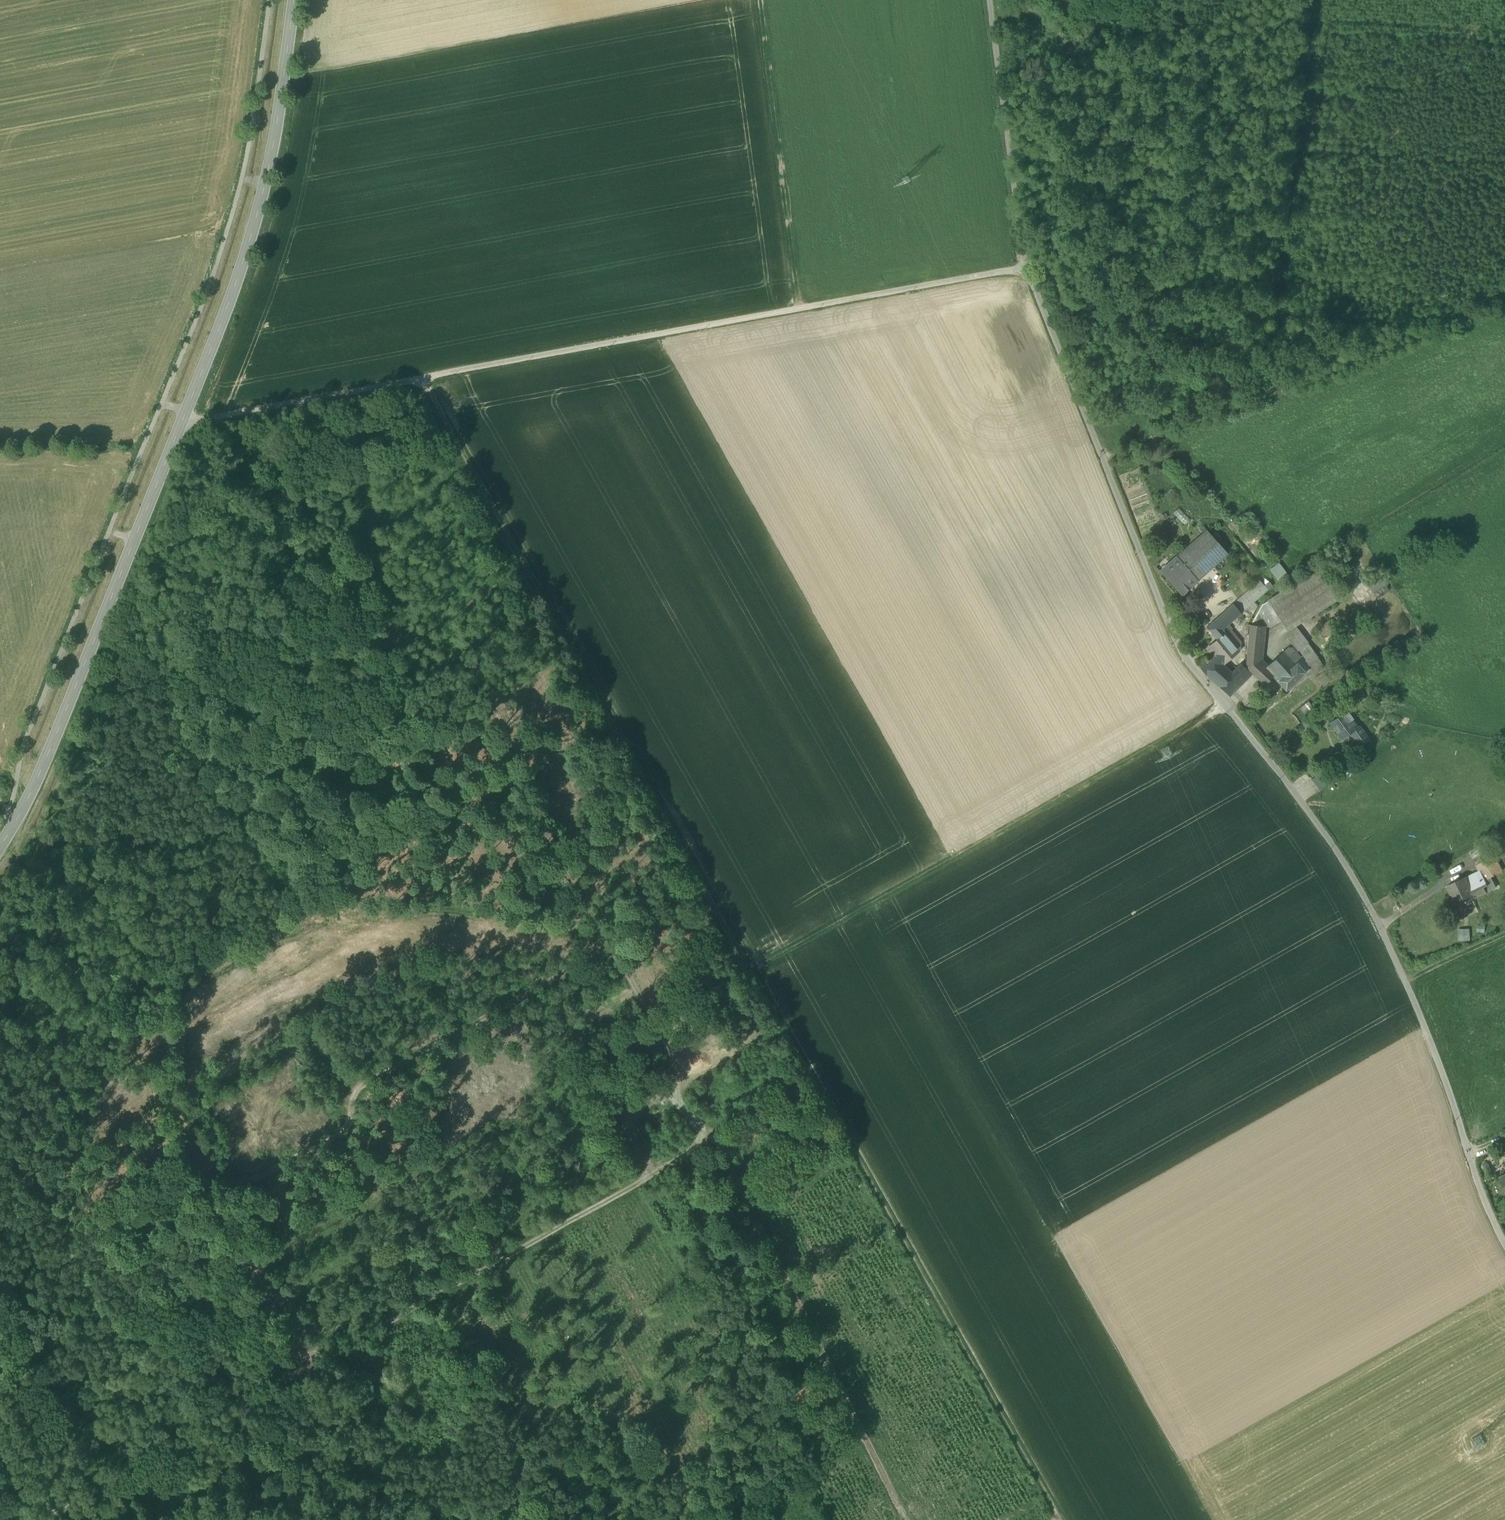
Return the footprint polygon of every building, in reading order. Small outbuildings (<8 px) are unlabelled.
[(1190,519),(1179,509),(1174,514),(1184,525),(1190,519)] [(1166,513),(1159,516),(1162,522),(1169,518),(1166,513)] [(1178,557),(1198,580),(1227,553),(1208,531),(1178,557)] [(1162,571),(1183,594),(1198,580),(1178,557),(1162,571)] [(1269,570),(1278,582),(1288,575),(1279,563),(1269,570)] [(1281,622),(1287,631),(1294,626),(1338,599),(1319,569),(1268,601),(1278,616),(1281,622)] [(1367,581),(1377,596),(1387,590),(1377,574),(1367,581)] [(1260,581),(1233,605),(1241,613),(1248,608),(1253,614),(1257,607),(1253,603),(1272,586),(1269,583),(1265,586),(1260,581)] [(1262,605),(1251,625),(1262,626),(1266,627),(1278,616),(1268,601),(1262,605)] [(1233,621),(1233,620),(1241,613),(1233,605),(1225,612),(1233,621)] [(1228,625),(1233,621),(1225,612),(1220,616),(1228,625)] [(1232,629),(1228,625),(1220,616),(1215,621),(1226,634),(1231,629),(1232,629)] [(1266,627),(1272,627),(1281,622),(1278,616),(1266,627)] [(1332,619),(1320,627),(1324,634),(1337,626),(1332,619)] [(1207,648),(1214,656),(1231,640),(1226,634),(1215,621),(1208,627),(1218,639),(1207,648)] [(1246,668),(1252,674),(1261,663),(1259,661),(1262,626),(1251,625),(1250,625),(1246,668)] [(1266,627),(1262,626),(1259,661),(1261,663),(1266,668),(1268,666),(1263,660),(1266,627)] [(1307,643),(1294,626),(1287,631),(1287,639),(1298,651),(1299,650),(1307,643)] [(1231,640),(1236,636),(1231,629),(1226,634),(1231,640)] [(1231,640),(1237,648),(1241,644),(1241,642),(1236,636),(1231,640)] [(1231,640),(1214,656),(1221,665),(1234,655),(1239,651),(1237,648),(1231,640)] [(1315,655),(1307,643),(1299,650),(1307,660),(1315,655)] [(1277,681),(1297,663),(1301,659),(1292,649),(1287,648),(1268,666),(1266,668),(1265,668),(1273,677),(1277,681)] [(1208,676),(1220,687),(1242,665),(1234,655),(1221,665),(1208,676)] [(1324,667),(1315,655),(1307,660),(1306,661),(1305,661),(1310,668),(1314,674),(1324,667)] [(1208,676),(1221,665),(1214,656),(1201,667),(1208,676)] [(1303,657),(1301,659),(1297,663),(1305,672),(1310,668),(1305,661),(1306,661),(1303,657)] [(1252,674),(1258,679),(1265,668),(1266,668),(1261,663),(1252,674)] [(1277,681),(1286,691),(1305,673),(1305,672),(1297,663),(1277,681)] [(1252,674),(1242,665),(1220,687),(1230,696),(1252,674)] [(1273,677),(1265,668),(1258,679),(1265,686),(1273,677)] [(1335,699),(1339,704),(1349,696),(1346,691),(1335,699)] [(1247,705),(1254,715),(1258,712),(1251,702),(1247,705)] [(1301,708),(1304,713),(1312,707),(1309,702),(1301,708)] [(1349,733),(1359,747),(1370,739),(1360,725),(1358,727),(1347,711),(1330,723),(1342,739),(1349,733)] [(1312,781),(1319,790),(1330,782),(1323,773),(1312,781)] [(1473,858),(1477,865),(1481,862),(1493,855),(1490,848),(1473,858)] [(1493,855),(1481,862),(1484,868),(1489,878),(1491,877),(1502,871),(1493,855)] [(1480,871),(1485,880),(1486,880),(1489,878),(1484,868),(1480,871)] [(1466,878),(1470,888),(1481,882),(1485,880),(1480,871),(1466,878)] [(1489,878),(1486,880),(1491,889),(1496,887),(1491,877),(1489,878)] [(1457,906),(1475,897),(1470,888),(1466,878),(1447,886),(1457,906)] [(1486,892),(1491,889),(1486,880),(1485,880),(1481,882),(1486,892)] [(1486,892),(1481,882),(1470,888),(1475,897),(1486,892)] [(1470,929),(1457,929),(1458,941),(1470,941),(1470,929)] [(586,1221),(565,1231),(570,1240),(590,1230),(586,1221)]
